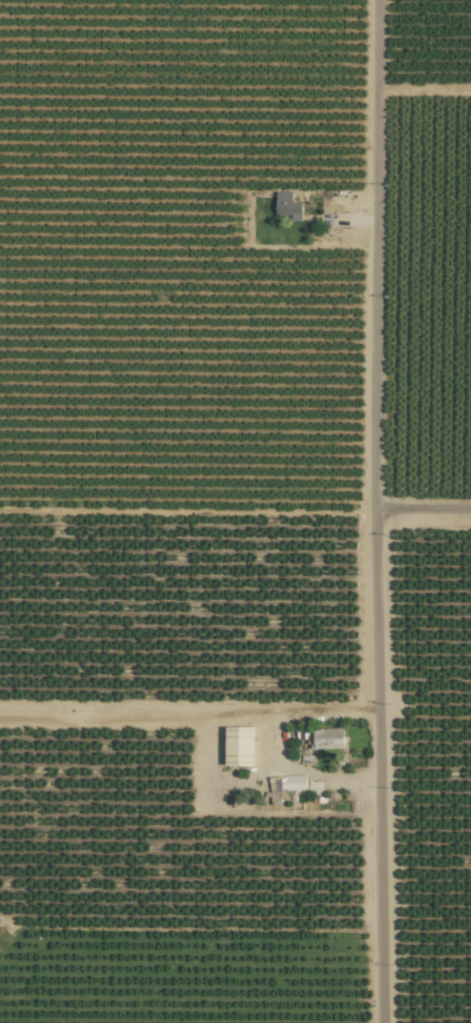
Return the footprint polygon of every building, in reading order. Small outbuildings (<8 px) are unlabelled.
[(291,192),(276,191),(275,215),(291,215),(291,221),(301,221),(301,202),(291,202),(291,192)] [(254,727),(226,726),(225,765),(253,765),(254,727)] [(311,728),(311,749),(343,748),(343,727),(311,728)]
